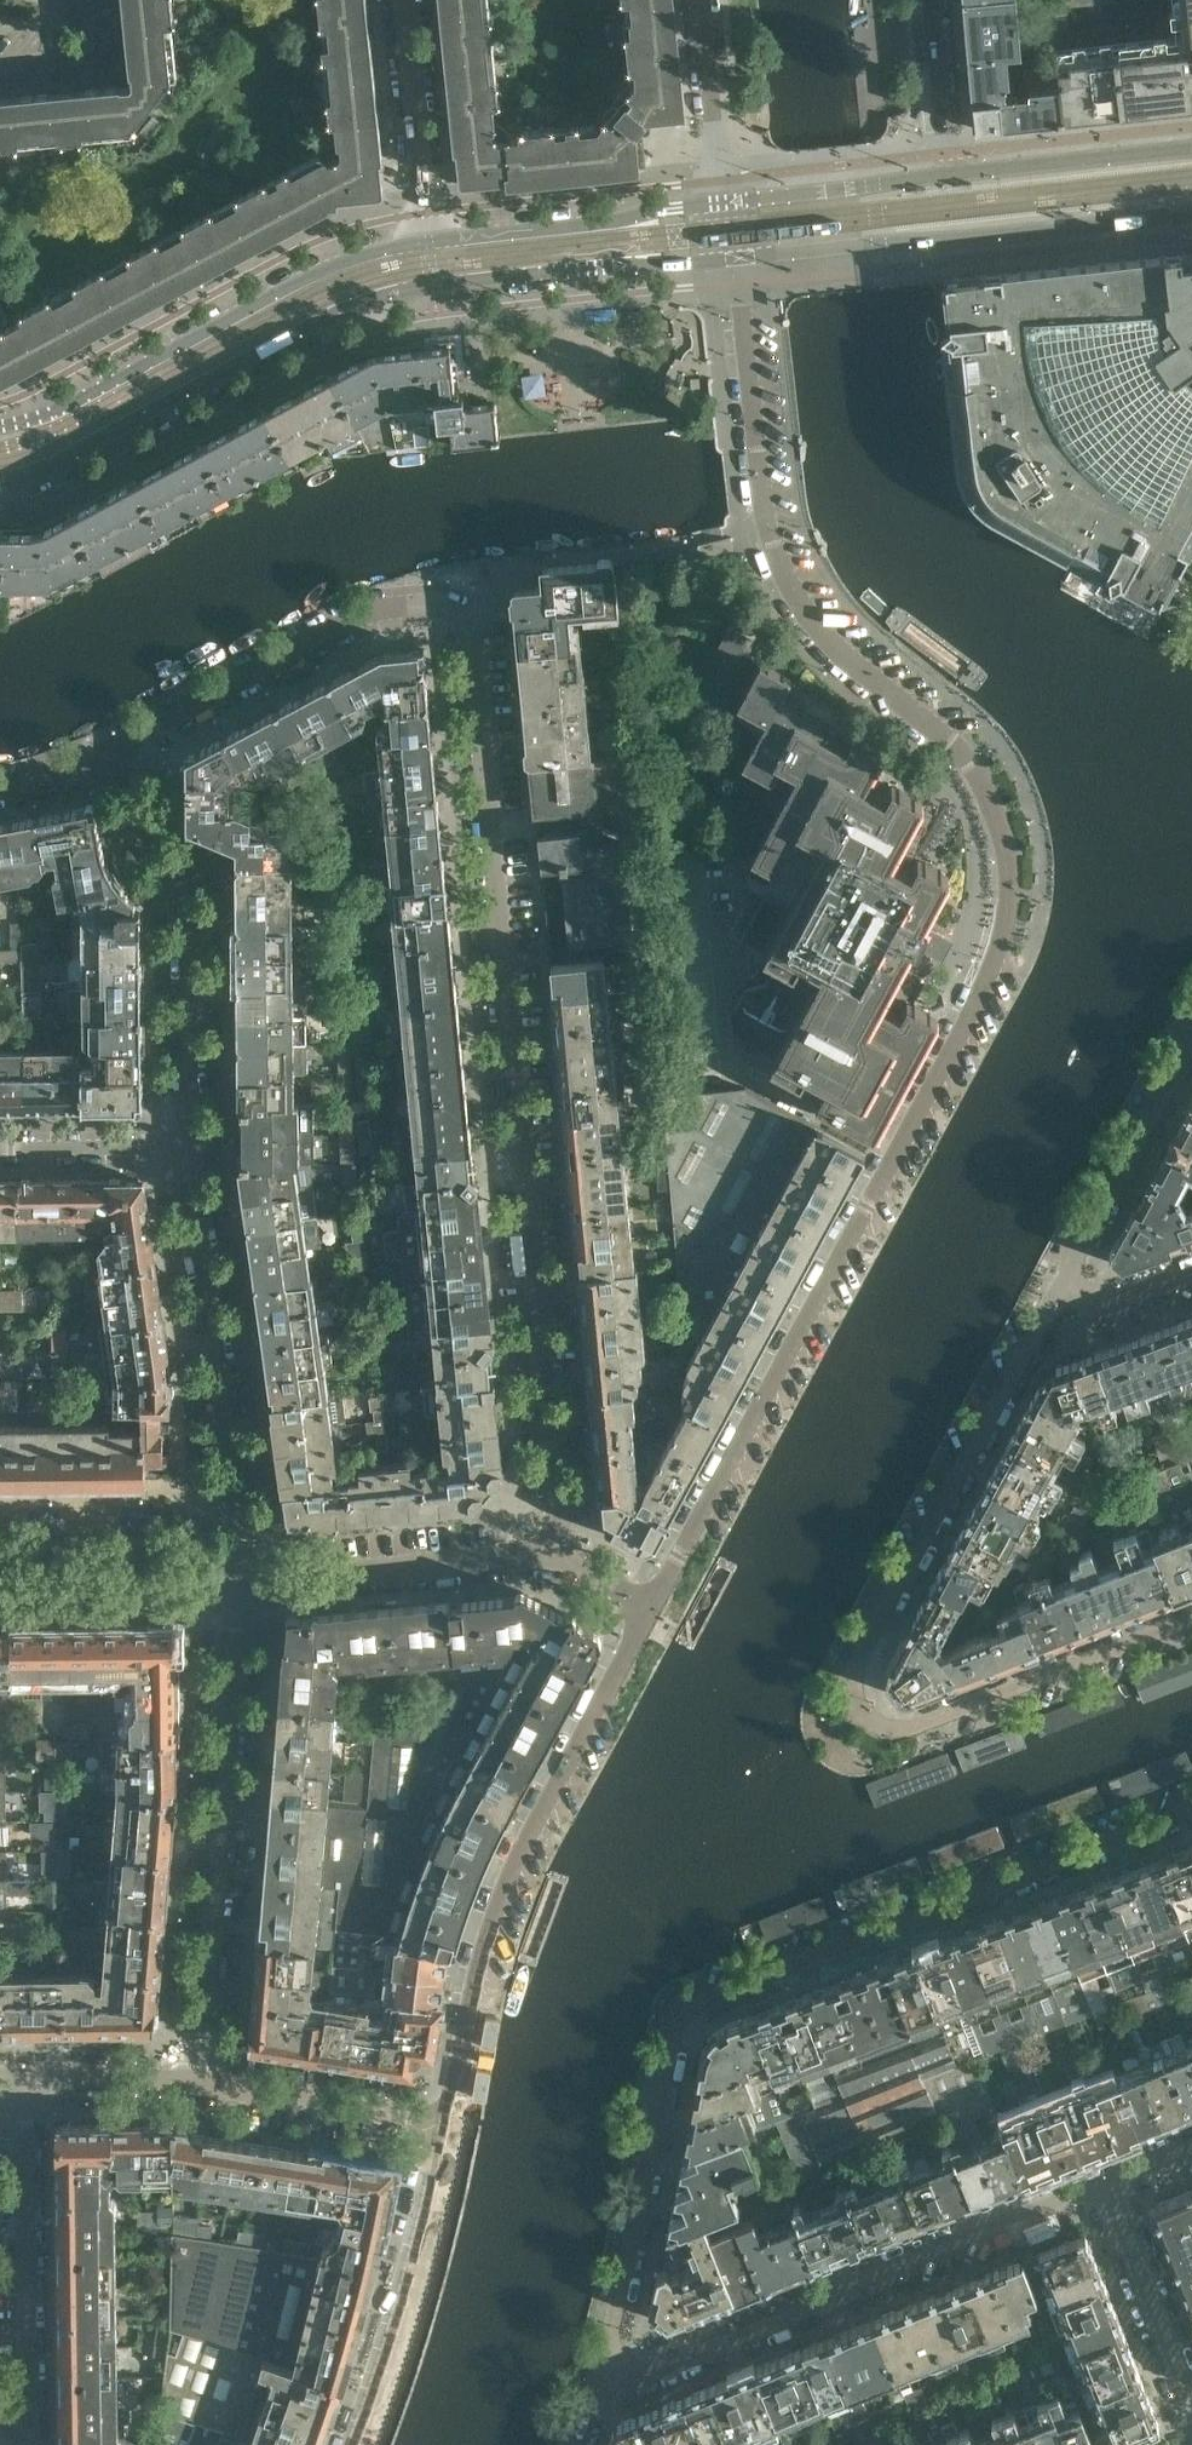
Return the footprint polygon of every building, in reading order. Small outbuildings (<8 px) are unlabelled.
[(171,0),(123,0),(128,49),(168,45),(167,27),(174,27),(171,0)] [(322,17),(347,14),(345,2),(364,0),(321,0),(322,17)] [(367,0),(364,0),(345,2),(347,14),(322,17),(323,29),(333,28),(335,47),(371,44),(367,0)] [(483,0),(470,0),(440,3),(443,36),(494,31),(492,19),(485,19),(483,0)] [(671,0),(622,0),(623,6),(632,5),(634,22),(673,18),(671,0)] [(1012,0),(970,0),(962,1),(965,30),(1014,25),(1012,0)] [(1191,36),(1068,49),(1070,71),(1057,72),(1059,92),(1060,92),(1063,121),(1191,107),(1191,0),(1187,0),(1191,36)] [(673,18),(634,22),(630,22),(632,36),(626,36),(629,68),(635,68),(637,82),(679,79),(673,18)] [(1017,54),(1014,25),(965,30),(968,59),(1001,55),(1017,54)] [(489,62),(488,44),(495,43),(494,31),(443,36),(446,67),(489,62)] [(371,44),(335,47),(325,48),(327,60),(334,60),(336,79),(374,75),(371,44)] [(131,127),(172,77),(168,45),(128,49),(130,73),(132,73),(133,84),(132,85),(132,86),(120,87),(120,86),(99,88),(103,130),(131,127)] [(1005,98),(1001,55),(968,59),(972,102),(1005,98)] [(491,81),(489,62),(446,67),(449,98),(500,93),(498,80),(491,81)] [(377,105),(374,75),(336,79),(338,98),(330,99),(332,110),(377,105)] [(651,125),(672,123),(674,126),(677,128),(681,125),(682,122),(683,122),(679,79),(637,82),(628,93),(622,88),(600,115),(605,119),(597,129),(601,171),(647,167),(646,166),(649,163),(651,160),(649,156),(645,155),(643,134),(644,134),(643,130),(647,126),(651,126),(651,125)] [(103,130),(99,88),(67,91),(71,141),(84,139),(83,132),(103,130)] [(71,141),(67,91),(35,94),(39,136),(59,134),(59,142),(71,141)] [(1063,121),(1060,92),(1059,92),(1016,97),(1019,126),(1063,121)] [(496,124),(495,122),(494,106),(501,105),(500,93),(449,98),(452,129),(496,124)] [(39,136),(35,94),(2,97),(7,147),(20,145),(19,138),(39,136)] [(1016,97),(1005,98),(972,102),(974,125),(981,130),(1019,126),(1016,97)] [(381,137),(377,105),(332,110),(333,122),(340,121),(342,141),(381,137)] [(512,180),(508,138),(511,138),(509,120),(495,122),(496,124),(452,129),(458,179),(458,181),(459,183),(460,184),(461,185),(462,185),(464,185),(512,180)] [(601,171),(597,129),(582,131),(582,126),(568,127),(569,132),(573,174),(601,171)] [(573,174),(569,132),(556,133),(555,129),(524,132),(525,137),(511,138),(508,138),(512,180),(573,174)] [(386,188),(381,137),(342,141),(343,153),(337,162),(330,162),(334,201),(379,196),(381,196),(382,196),(383,195),(384,194),(385,193),(385,191),(386,190),(386,188)] [(334,201),(330,162),(323,158),(293,173),(291,169),(279,175),(282,180),(302,218),(326,205),(326,202),(334,201)] [(302,218),(282,180),(271,186),(268,181),(258,186),(271,211),(266,214),(276,232),(302,218)] [(276,232),(266,214),(271,211),(258,186),(238,197),(241,202),(229,208),(250,246),(276,232)] [(250,246),(229,208),(218,214),(215,209),(205,215),(218,240),(213,242),(222,260),(250,246)] [(222,260),(213,242),(218,240),(205,215),(185,225),(188,230),(175,237),(195,275),(222,260)] [(1169,593),(1169,592),(1169,591),(1169,590),(1169,589),(1191,547),(1191,406),(1178,433),(1169,428),(1166,426),(1153,450),(1165,457),(1150,487),(1091,454),(1183,392),(1189,400),(1191,402),(1191,253),(1187,254),(1187,253),(1180,254),(1180,255),(986,276),(986,275),(979,276),(960,278),(960,279),(959,278),(958,277),(957,277),(955,278),(953,281),(952,282),(950,283),(945,283),(946,289),(946,290),(945,291),(943,293),(942,294),(942,295),(942,296),(942,297),(943,298),(944,298),(944,299),(950,361),(945,361),(946,370),(947,370),(958,468),(959,472),(960,477),(961,481),(962,483),(963,485),(964,489),(967,493),(969,497),(973,503),(976,506),(979,509),(985,513),(988,516),(992,518),(1079,567),(1087,572),(1089,567),(1144,596),(1145,597),(1145,598),(1146,599),(1147,599),(1148,599),(1152,598),(1153,598),(1154,598),(1157,600),(1157,601),(1158,601),(1162,596),(1162,595),(1164,594),(1165,594),(1167,594),(1168,593),(1169,593)] [(113,319),(104,301),(109,299),(95,273),(78,283),(80,287),(67,295),(87,333),(113,319)] [(87,333),(67,295),(54,302),(51,297),(42,302),(56,327),(50,330),(60,347),(87,333)] [(466,377),(461,332),(427,336),(425,339),(425,348),(420,349),(426,397),(434,396),(455,393),(454,378),(466,377)] [(426,397),(420,349),(372,354),(330,377),(355,424),(388,406),(426,402),(426,397)] [(355,424),(330,377),(265,411),(290,458),(355,424)] [(499,439),(495,402),(465,405),(463,392),(455,393),(434,396),(437,420),(449,418),(452,444),(499,439)] [(161,527),(290,458),(265,411),(136,480),(161,527)] [(161,527),(136,480),(71,515),(96,562),(161,527)] [(96,562),(71,515),(38,533),(5,533),(5,587),(51,586),(96,562)] [(619,612),(615,567),(615,561),(611,562),(609,559),(600,560),(598,563),(543,568),(544,583),(540,587),(545,591),(546,607),(564,606),(563,600),(569,599),(569,605),(572,605),(582,604),(583,615),(619,612)] [(576,647),(572,605),(569,605),(569,599),(563,600),(564,606),(546,607),(545,591),(540,587),(516,589),(515,591),(521,652),(576,647)] [(728,669),(746,636),(731,627),(713,661),(728,669)] [(581,702),(576,647),(521,652),(526,708),(581,702)] [(405,671),(425,669),(423,649),(381,654),(356,667),(369,692),(388,682),(397,681),(397,677),(406,676),(405,671)] [(880,1002),(949,875),(942,871),(942,870),(926,862),(919,858),(912,871),(891,860),(923,801),(915,797),(916,797),(902,789),(900,788),(900,789),(892,785),(885,797),(865,786),(884,750),(877,747),(877,746),(861,737),(861,738),(854,734),(847,746),(826,735),(837,715),(830,711),(814,702),(814,703),(807,699),(801,709),(781,697),(792,677),(784,673),(769,664),(768,665),(761,661),(737,704),(745,708),(744,709),(760,717),(761,717),(765,720),(742,763),(749,767),(765,776),(773,780),(781,764),(796,773),(752,855),(757,858),(748,875),(767,885),(775,868),(780,871),(767,895),(790,907),(763,956),(771,960),(770,960),(778,964),(769,981),(745,989),(734,1010),(741,1033),(779,1054),(773,1064),(779,1068),(778,1070),(793,1078),(794,1077),(795,1077),(795,1076),(800,1079),(805,1069),(826,1080),(814,1102),(875,1135),(938,1017),(931,1013),(915,1004),(915,1005),(907,1001),(901,1014),(880,1002)] [(625,675),(624,664),(614,665),(615,676),(625,675)] [(375,704),(369,692),(356,667),(329,681),(352,724),(365,717),(366,712),(365,710),(375,704)] [(429,705),(425,669),(405,671),(406,676),(397,677),(397,681),(388,682),(369,692),(375,704),(379,702),(384,709),(429,705)] [(626,685),(625,675),(615,676),(616,686),(626,685)] [(352,724),(329,681),(303,695),(326,738),(352,724)] [(326,738),(303,695),(278,709),(301,752),(326,738)] [(587,757),(581,702),(526,708),(531,763),(587,757)] [(432,735),(429,705),(384,709),(385,711),(385,718),(382,723),(383,739),(432,735)] [(301,752),(278,709),(253,722),(276,765),(301,752)] [(630,729),(629,719),(619,720),(620,730),(630,729)] [(276,765),(253,722),(226,737),(248,775),(256,775),(276,765)] [(631,740),(630,729),(620,730),(621,741),(631,740)] [(435,764),(432,735),(383,739),(386,769),(435,764)] [(248,775),(226,737),(186,758),(185,759),(185,760),(185,761),(186,761),(187,781),(239,780),(248,775)] [(597,807),(592,757),(587,757),(531,763),(536,813),(597,807)] [(437,793),(435,764),(386,769),(389,798),(437,793)] [(239,810),(239,788),(239,780),(187,781),(187,811),(239,810)] [(440,823),(437,793),(389,798),(392,828),(440,823)] [(100,836),(95,806),(37,816),(43,848),(101,838),(100,836)] [(270,829),(269,818),(239,810),(187,811),(187,824),(186,825),(186,826),(187,826),(187,827),(227,843),(232,829),(270,829)] [(45,859),(43,848),(37,816),(9,822),(20,874),(33,872),(34,869),(41,867),(45,859)] [(9,822),(0,823),(0,878),(20,874),(9,822)] [(443,852),(440,823),(392,828),(395,857),(443,852)] [(633,940),(623,840),(591,844),(589,827),(574,828),(574,829),(538,833),(542,868),(561,866),(569,946),(633,940)] [(287,858),(287,828),(270,829),(232,829),(227,843),(236,847),(236,859),(287,858)] [(101,843),(101,838),(43,848),(45,859),(56,857),(59,877),(110,868),(108,863),(106,859),(103,852),(103,850),(102,845),(101,843)] [(446,882),(443,852),(395,857),(397,886),(395,886),(395,887),(446,882)] [(288,888),(287,858),(236,859),(237,889),(288,888)] [(112,872),(110,868),(59,877),(64,904),(87,900),(129,893),(128,892),(125,888),(120,883),(115,877),(112,872)] [(449,911),(446,882),(395,887),(398,916),(449,911)] [(288,918),(288,888),(237,889),(237,919),(288,918)] [(140,931),(140,902),(129,893),(87,900),(87,932),(140,931)] [(452,941),(449,911),(398,916),(401,946),(452,941)] [(288,949),(288,918),(237,919),(237,949),(288,949)] [(67,932),(67,921),(52,922),(52,932),(67,932)] [(52,932),(52,922),(38,922),(38,932),(52,932)] [(141,961),(140,931),(87,932),(88,961),(141,961)] [(52,943),(52,932),(38,932),(38,943),(52,943)] [(455,971),(452,941),(401,946),(404,975),(455,971)] [(288,979),(288,949),(237,949),(238,979),(288,979)] [(21,962),(21,951),(1,951),(1,962),(21,962)] [(38,962),(38,951),(21,951),(21,962),(38,962)] [(602,991),(599,959),(551,964),(554,995),(602,991)] [(141,988),(141,961),(88,961),(88,989),(141,988)] [(457,1000),(455,971),(404,975),(407,1005),(457,1000)] [(652,986),(651,976),(635,978),(636,987),(652,986)] [(289,1009),(288,979),(238,979),(238,1009),(289,1009)] [(653,995),(652,986),(636,987),(637,997),(653,995)] [(142,1018),(141,1001),(141,988),(88,989),(88,1019),(142,1018)] [(605,1022),(602,991),(554,995),(557,1026),(605,1022)] [(460,1030),(457,1000),(407,1005),(410,1035),(460,1030)] [(289,1039),(289,1009),(238,1009),(238,1039),(289,1039)] [(142,1048),(142,1018),(88,1019),(89,1044),(94,1049),(142,1048)] [(608,1052),(605,1022),(557,1026),(560,1057),(608,1052)] [(463,1059),(460,1030),(410,1035),(412,1064),(463,1059)] [(657,1048),(656,1038),(641,1039),(642,1049),(657,1048)] [(289,1069),(289,1039),(238,1039),(239,1069),(289,1069)] [(142,1078),(142,1048),(94,1049),(94,1062),(81,1062),(81,1079),(142,1078)] [(658,1057),(657,1048),(642,1049),(643,1059),(658,1057)] [(611,1083),(608,1052),(560,1057),(563,1088),(611,1083)] [(22,1054),(0,1055),(0,1108),(24,1107),(22,1054)] [(51,1107),(50,1054),(22,1054),(24,1107),(51,1107)] [(81,1107),(81,1079),(81,1062),(76,1056),(76,1054),(50,1054),(51,1107),(81,1107)] [(466,1089),(463,1059),(412,1064),(415,1094),(466,1089)] [(290,1099),(289,1069),(239,1069),(239,1099),(290,1099)] [(143,1106),(142,1078),(81,1079),(81,1107),(143,1106)] [(614,1114),(611,1083),(563,1088),(566,1119),(614,1114)] [(779,1312),(866,1151),(749,1088),(662,1097),(662,1100),(663,1110),(664,1119),(668,1162),(669,1171),(669,1181),(673,1224),(674,1233),(675,1243),(677,1264),(678,1274),(683,1323),(705,1335),(707,1330),(711,1332),(734,1288),(779,1312)] [(469,1118),(466,1089),(415,1094),(418,1123),(469,1118)] [(296,1127),(295,1099),(290,1099),(239,1099),(239,1128),(296,1127)] [(663,1110),(662,1100),(647,1101),(648,1111),(663,1110)] [(1190,1109),(1176,1135),(1191,1143),(1191,1110),(1190,1109)] [(664,1119),(663,1110),(648,1111),(649,1121),(664,1119)] [(617,1145),(614,1114),(566,1119),(569,1150),(617,1145)] [(472,1148),(469,1118),(418,1123),(421,1153),(472,1148)] [(296,1156),(296,1127),(239,1128),(240,1157),(290,1156),(296,1156)] [(1176,1135),(1175,1134),(1166,1150),(1168,1151),(1152,1180),(1176,1193),(1177,1192),(1186,1175),(1191,1178),(1191,1143),(1176,1135)] [(620,1176),(617,1145),(569,1150),(572,1181),(620,1176)] [(475,1177),(472,1148),(421,1153),(424,1182),(475,1177)] [(292,1179),(290,1162),(290,1156),(240,1157),(240,1164),(239,1171),(243,1195),(293,1190),(292,1179)] [(669,1171),(668,1162),(653,1163),(654,1173),(669,1171)] [(669,1181),(669,1171),(654,1173),(654,1183),(669,1181)] [(623,1207),(620,1176),(572,1181),(575,1212),(623,1207)] [(477,1205),(475,1177),(424,1182),(427,1210),(477,1205)] [(78,1228),(77,1179),(47,1180),(48,1228),(78,1228)] [(116,1226),(109,1179),(77,1179),(78,1228),(95,1227),(99,1222),(106,1227),(116,1226)] [(150,1230),(144,1184),(143,1179),(123,1180),(123,1179),(109,1179),(116,1226),(106,1227),(107,1236),(150,1230)] [(17,1180),(0,1180),(0,1230),(18,1230),(18,1228),(17,1180)] [(48,1228),(47,1180),(17,1180),(18,1228),(48,1228)] [(1187,1208),(1177,1192),(1176,1193),(1152,1180),(1137,1209),(1162,1223),(1171,1245),(1191,1237),(1191,1223),(1187,1208)] [(297,1219),(293,1190),(243,1195),(247,1224),(297,1219)] [(480,1234),(477,1205),(427,1210),(417,1211),(420,1240),(480,1234)] [(626,1238),(623,1207),(575,1212),(578,1243),(626,1238)] [(1162,1223),(1137,1209),(1135,1208),(1109,1255),(1121,1266),(1171,1247),(1171,1245),(1162,1223)] [(301,1249),(297,1219),(247,1224),(251,1254),(301,1249)] [(674,1233),(673,1224),(658,1225),(659,1235),(674,1233)] [(155,1260),(150,1230),(107,1236),(103,1242),(107,1267),(155,1260)] [(675,1243),(674,1233),(659,1235),(660,1244),(675,1243)] [(483,1263),(480,1234),(420,1240),(422,1269),(483,1263)] [(629,1269),(626,1238),(578,1243),(581,1274),(629,1269)] [(306,1278),(301,1249),(251,1254),(255,1283),(306,1278)] [(155,1260),(107,1267),(104,1267),(108,1295),(159,1288),(155,1260)] [(486,1293),(483,1263),(422,1269),(425,1299),(486,1293)] [(633,1298),(631,1279),(678,1274),(677,1264),(629,1269),(581,1274),(584,1303),(633,1298)] [(309,1278),(306,1278),(255,1283),(259,1313),(313,1308),(309,1278)] [(667,1295),(667,1286),(636,1289),(637,1298),(667,1295)] [(163,1316),(159,1288),(108,1295),(112,1323),(163,1316)] [(749,1367),(779,1312),(734,1288),(711,1332),(707,1330),(705,1335),(701,1341),(749,1367)] [(374,1301),(373,1289),(363,1290),(364,1302),(374,1301)] [(489,1322),(486,1293),(425,1299),(428,1328),(438,1327),(489,1322)] [(636,1329),(633,1298),(584,1303),(587,1333),(636,1329)] [(375,1314),(374,1303),(374,1301),(364,1302),(366,1315),(375,1314)] [(317,1338),(313,1308),(259,1313),(263,1343),(317,1338)] [(166,1345),(163,1316),(112,1323),(116,1352),(166,1345)] [(1185,1320),(1162,1328),(1184,1389),(1191,1386),(1191,1375),(1190,1370),(1191,1369),(1191,1339),(1185,1320)] [(491,1351),(489,1322),(438,1327),(441,1356),(491,1351)] [(1184,1389),(1162,1328),(1139,1336),(1156,1383),(1168,1378),(1173,1393),(1184,1389)] [(639,1358),(636,1329),(587,1333),(590,1363),(639,1358)] [(1156,1383),(1139,1336),(1117,1345),(1139,1406),(1150,1402),(1145,1387),(1156,1383)] [(321,1367),(317,1338),(263,1343),(267,1373),(321,1367)] [(720,1422),(749,1367),(701,1341),(695,1352),(698,1354),(683,1383),(686,1391),(682,1397),(685,1404),(689,1406),(720,1422)] [(170,1372),(166,1345),(116,1352),(120,1380),(170,1378),(170,1377),(171,1377),(170,1372)] [(1139,1406),(1117,1345),(1094,1353),(1111,1399),(1122,1395),(1128,1410),(1139,1406)] [(381,1361),(379,1349),(370,1350),(371,1362),(381,1361)] [(494,1380),(491,1351),(441,1356),(444,1385),(494,1380)] [(1111,1399),(1094,1353),(1072,1361),(1085,1397),(1089,1407),(1098,1404),(1102,1416),(1115,1411),(1111,1399)] [(634,1377),(640,1371),(639,1358),(590,1363),(593,1393),(631,1390),(635,1386),(634,1377)] [(382,1375),(381,1362),(381,1361),(371,1362),(373,1376),(382,1375)] [(1085,1397),(1072,1361),(1047,1370),(1033,1396),(1065,1413),(1072,1401),(1085,1397)] [(325,1397),(321,1367),(267,1373),(272,1403),(322,1398),(325,1397)] [(394,1390),(392,1374),(382,1375),(384,1391),(394,1390)] [(171,1408),(170,1378),(120,1380),(120,1408),(142,1408),(171,1408)] [(497,1409),(494,1380),(444,1385),(443,1385),(445,1415),(497,1409)] [(633,1412),(631,1390),(593,1393),(597,1431),(631,1428),(629,1414),(633,1412)] [(1076,1419),(1065,1413),(1033,1396),(1022,1417),(1079,1448),(1084,1438),(1070,1430),(1076,1419)] [(163,1431),(170,1431),(170,1413),(170,1412),(171,1412),(171,1408),(142,1408),(142,1427),(110,1428),(110,1422),(80,1423),(79,1409),(72,1409),(72,1397),(30,1397),(30,1409),(23,1409),(23,1423),(0,1423),(0,1483),(144,1481),(143,1483),(146,1483),(146,1477),(160,1477),(161,1476),(162,1474),(163,1474),(164,1473),(163,1431)] [(326,1428),(322,1398),(272,1403),(276,1433),(326,1428)] [(698,1462),(720,1422),(689,1406),(668,1445),(698,1462)] [(499,1439),(497,1409),(445,1415),(448,1445),(499,1439)] [(382,1422),(380,1410),(371,1411),(372,1423),(382,1422)] [(391,1421),(390,1410),(380,1410),(382,1422),(391,1421)] [(1079,1448),(1022,1417),(1011,1437),(1054,1461),(1059,1451),(1073,1458),(1079,1448)] [(392,1432),(391,1421),(382,1422),(383,1433),(392,1432)] [(383,1433),(382,1422),(372,1423),(373,1434),(383,1433)] [(330,1458),(326,1428),(276,1433),(280,1463),(330,1458)] [(635,1465),(631,1428),(597,1431),(602,1481),(634,1478),(636,1478),(635,1465)] [(1048,1472),(1054,1461),(1011,1437),(999,1459),(1056,1490),(1062,1479),(1048,1472)] [(502,1469),(499,1439),(448,1445),(451,1472),(451,1473),(502,1469)] [(673,1509),(698,1462),(668,1445),(661,1459),(654,1460),(648,1472),(635,1465),(636,1478),(634,1478),(635,1485),(641,1489),(641,1493),(673,1509)] [(400,1462),(399,1450),(385,1452),(386,1463),(400,1462)] [(386,1463),(385,1452),(366,1454),(367,1465),(386,1463)] [(334,1483),(330,1458),(280,1463),(284,1492),(334,1486),(334,1483)] [(1056,1490),(999,1459),(987,1481),(988,1482),(1030,1505),(1036,1494),(1050,1501),(1056,1490)] [(424,1507),(421,1475),(421,1472),(411,1472),(411,1468),(386,1470),(391,1510),(424,1507)] [(475,1502),(502,1469),(451,1473),(451,1472),(421,1475),(424,1507),(475,1502)] [(391,1510),(386,1470),(361,1473),(361,1477),(349,1478),(349,1482),(352,1514),(391,1510)] [(1172,1488),(1167,1473),(1155,1478),(1161,1492),(1172,1488)] [(654,1543),(673,1509),(641,1493),(641,1489),(635,1485),(634,1478),(602,1481),(606,1526),(643,1547),(654,1543)] [(352,1514),(349,1482),(334,1483),(334,1486),(284,1492),(288,1520),(352,1514)] [(1024,1516),(1030,1505),(988,1482),(976,1504),(1032,1534),(1038,1523),(1024,1516)] [(1032,1534),(976,1504),(964,1525),(1006,1548),(1012,1538),(1026,1546),(1032,1534)] [(1076,1529),(1091,1516),(1093,1514),(1079,1505),(1068,1525),(1076,1529)] [(1055,1547),(1072,1532),(1073,1531),(1060,1524),(1050,1544),(1055,1547)] [(1013,1552),(1006,1548),(964,1525),(952,1547),(995,1570),(1000,1560),(1007,1564),(1013,1552)] [(1172,1595),(1153,1545),(1145,1525),(1124,1534),(1151,1604),(1172,1596),(1172,1595)] [(1191,1531),(1182,1534),(1179,1526),(1169,1530),(1191,1588),(1191,1532),(1191,1531)] [(1191,1588),(1169,1530),(1160,1533),(1163,1542),(1153,1545),(1172,1595),(1191,1588)] [(1151,1604),(1124,1534),(1113,1538),(1122,1560),(1099,1569),(1091,1547),(1080,1552),(1083,1560),(1107,1621),(1151,1604)] [(985,1588),(995,1570),(952,1547),(934,1581),(962,1596),(970,1580),(985,1588)] [(1107,1621),(1083,1560),(1071,1565),(1076,1578),(1065,1582),(1084,1630),(1107,1621)] [(1061,1639),(1037,1578),(1029,1581),(1025,1572),(1012,1584),(1019,1602),(1037,1648),(1061,1639)] [(1084,1630),(1065,1582),(1053,1587),(1048,1574),(1037,1578),(1061,1639),(1084,1630)] [(940,1637),(962,1596),(934,1581),(913,1619),(919,1622),(934,1642),(940,1637)] [(602,1641),(599,1632),(522,1590),(517,1591),(515,1595),(509,1595),(513,1641),(509,1648),(513,1650),(578,1685),(584,1672),(590,1662),(602,1641)] [(471,1729),(486,1700),(513,1650),(509,1648),(513,1641),(509,1595),(451,1601),(457,1653),(460,1697),(452,1718),(471,1729)] [(457,1653),(451,1601),(420,1604),(425,1656),(457,1653)] [(1037,1648),(1019,1602),(1003,1608),(1009,1625),(990,1632),(1002,1662),(1037,1649),(1037,1648)] [(425,1656),(420,1604),(391,1607),(396,1659),(425,1656)] [(396,1659),(391,1607),(361,1610),(366,1662),(396,1659)] [(366,1662),(361,1610),(331,1613),(335,1648),(341,1657),(353,1656),(354,1663),(366,1662)] [(335,1648),(331,1613),(292,1617),(292,1619),(288,1622),(286,1622),(285,1643),(335,1648)] [(955,1669),(941,1651),(934,1642),(919,1622),(913,1619),(899,1646),(934,1689),(959,1679),(955,1669)] [(134,1676),(133,1626),(103,1627),(104,1676),(120,1676),(122,1674),(132,1674),(132,1676),(134,1676)] [(174,1667),(173,1626),(133,1626),(134,1676),(132,1676),(132,1683),(132,1684),(145,1684),(145,1672),(152,1672),(152,1667),(174,1667)] [(43,1677),(42,1627),(12,1628),(12,1677),(43,1677)] [(73,1677),(73,1627),(42,1627),(43,1677),(73,1677)] [(104,1676),(103,1627),(73,1627),(73,1677),(104,1676)] [(12,1628),(0,1628),(0,1678),(12,1677),(12,1628)] [(1002,1662),(990,1632),(941,1651),(955,1669),(959,1679),(1002,1662)] [(333,1665),(341,1657),(335,1648),(285,1643),(282,1676),(332,1680),(333,1665)] [(934,1689),(899,1646),(889,1663),(886,1678),(900,1696),(916,1696),(934,1689)] [(550,1736),(578,1685),(513,1650),(486,1700),(550,1736)] [(1134,1683),(1142,1706),(1191,1686),(1191,1661),(1134,1683)] [(174,1706),(174,1667),(152,1667),(152,1672),(145,1672),(145,1684),(132,1684),(132,1683),(128,1687),(128,1706),(128,1707),(174,1706)] [(329,1711),(332,1680),(282,1676),(279,1707),(329,1711)] [(1127,1706),(1120,1687),(1038,1719),(1046,1738),(1127,1706)] [(521,1789),(550,1736),(486,1700),(471,1729),(458,1754),(521,1789)] [(175,1737),(174,1706),(128,1707),(128,1706),(126,1710),(126,1737),(175,1737)] [(327,1739),(329,1711),(279,1707),(277,1735),(327,1739)] [(84,1723),(83,1710),(72,1711),(72,1713),(73,1724),(84,1723)] [(405,1870),(429,1812),(444,1783),(424,1773),(452,1718),(365,1711),(357,1800),(368,1801),(365,1830),(363,1859),(356,1941),(381,1943),(405,1870)] [(60,1724),(60,1713),(42,1713),(42,1724),(60,1724)] [(73,1724),(72,1713),(60,1713),(60,1724),(73,1724)] [(84,1737),(84,1723),(73,1724),(73,1738),(84,1737)] [(73,1738),(73,1724),(60,1724),(42,1724),(42,1738),(73,1738)] [(1027,1749),(1018,1725),(952,1750),(962,1774),(1027,1749)] [(324,1768),(327,1739),(277,1735),(274,1764),(324,1768)] [(175,1766),(175,1737),(126,1737),(124,1737),(124,1757),(119,1757),(119,1768),(124,1768),(124,1767),(175,1766)] [(1118,1803),(1191,1774),(1191,1771),(1185,1753),(1110,1783),(1118,1803)] [(508,1814),(521,1789),(458,1754),(444,1783),(429,1812),(495,1841),(497,1837),(501,1828),(508,1814)] [(959,1779),(949,1754),(866,1785),(875,1810),(959,1779)] [(322,1797),(324,1768),(274,1764),(272,1793),(322,1797)] [(175,1784),(175,1766),(124,1767),(124,1768),(123,1793),(174,1798),(175,1784)] [(58,1789),(57,1779),(47,1779),(47,1789),(58,1789)] [(1104,1808),(1095,1785),(1008,1819),(1017,1842),(1104,1808)] [(58,1798),(58,1789),(47,1789),(47,1798),(58,1798)] [(172,1827),(174,1798),(123,1793),(121,1812),(116,1812),(115,1822),(172,1827)] [(325,1886),(328,1857),(316,1855),(319,1826),(322,1797),(272,1793),(259,1942),(308,1946),(329,1948),(335,1887),(325,1886)] [(368,1801),(357,1800),(322,1797),(319,1826),(365,1830),(368,1801)] [(478,1881),(490,1853),(495,1841),(429,1812),(405,1870),(474,1894),(478,1881)] [(169,1856),(172,1827),(115,1822),(114,1833),(119,1833),(118,1852),(169,1856)] [(363,1859),(365,1830),(319,1826),(316,1855),(328,1857),(363,1859)] [(1003,1847),(996,1829),(933,1852),(940,1871),(1003,1847)] [(58,1847),(58,1838),(48,1838),(48,1847),(58,1847)] [(1183,1848),(1191,1873),(1191,1844),(1183,1848)] [(58,1857),(58,1847),(48,1847),(48,1857),(58,1857)] [(85,1861),(86,1849),(58,1847),(58,1857),(58,1859),(85,1861)] [(1183,1848),(1156,1858),(1191,1952),(1191,1873),(1183,1848)] [(167,1886),(169,1856),(118,1852),(116,1871),(111,1871),(110,1881),(167,1886)] [(356,1941),(363,1859),(328,1857),(325,1886),(335,1887),(329,1948),(334,1949),(336,1939),(356,1941)] [(916,1857),(838,1886),(846,1907),(924,1877),(916,1857)] [(1156,1858),(1129,1868),(1167,1966),(1191,1956),(1191,1952),(1156,1858)] [(1167,1966),(1129,1868),(1101,1879),(1139,1977),(1167,1966)] [(463,1923),(469,1908),(474,1894),(405,1870),(381,1943),(394,1944),(448,1948),(456,1949),(463,1923)] [(1139,1977),(1101,1879),(1076,1889),(1108,1971),(1114,1986),(1139,1977)] [(164,1915),(167,1886),(110,1881),(109,1892),(114,1892),(113,1911),(115,1911),(164,1915)] [(1108,1971),(1076,1889),(1076,1888),(1049,1898),(1085,1992),(1103,1986),(1098,1974),(1108,1971)] [(741,1925),(748,1943),(837,1909),(830,1891),(741,1925)] [(1085,1992),(1049,1898),(1022,1909),(1058,2003),(1085,1992)] [(60,1906),(60,1900),(49,1900),(49,1909),(57,1909),(60,1906)] [(43,1924),(57,1909),(49,1909),(43,1909),(43,1924)] [(1058,2003),(1022,1909),(995,1919),(1039,2032),(1044,2030),(1066,2022),(1058,2003)] [(162,1945),(164,1915),(115,1911),(112,1941),(162,1945)] [(1039,2032),(995,1919),(968,1930),(999,2011),(972,2022),(984,2053),(997,2048),(1013,2042),(1031,2035),(1039,2032)] [(999,2011),(968,1930),(941,1940),(972,2022),(999,2011)] [(35,1963),(35,1932),(25,1941),(11,1955),(10,1957),(4,1962),(4,1964),(35,1963)] [(11,1955),(25,1941),(11,1943),(11,1955)] [(159,1975),(162,1945),(112,1941),(110,1971),(159,1975)] [(984,2053),(941,1941),(913,1950),(945,2032),(957,2064),(973,2058),(983,2054),(984,2053)] [(306,1976),(308,1946),(259,1942),(256,1971),(306,1976)] [(444,1975),(448,1948),(394,1944),(390,1971),(444,1975)] [(329,1993),(332,1967),(334,1949),(329,1948),(308,1946),(306,1976),(304,1996),(306,2000),(307,1999),(314,1991),(329,1993)] [(924,2076),(957,2064),(945,2032),(913,1950),(806,1992),(845,2093),(776,2118),(801,2180),(942,2123),(924,2076)] [(4,1962),(10,1957),(0,1957),(0,1969),(4,1969),(4,1964),(4,1962)] [(156,2005),(159,1975),(110,1971),(108,1987),(96,1986),(95,1986),(95,2000),(156,2005)] [(304,1996),(306,1976),(256,1971),(253,2001),(302,2005),(306,2000),(304,1996)] [(440,2003),(441,2000),(444,1975),(390,1971),(386,1999),(440,2003)] [(36,2028),(35,1978),(4,1979),(5,2028),(36,2028)] [(66,2028),(65,1978),(35,1978),(36,2028),(66,2028)] [(96,2027),(95,2000),(95,1986),(96,1986),(96,1980),(93,1978),(65,1978),(66,2028),(96,2027)] [(1166,2011),(1156,1986),(1139,1993),(1149,2018),(1166,2011)] [(327,2004),(328,1994),(329,1993),(314,1991),(307,1999),(314,2005),(317,2002),(327,2004)] [(776,2118),(845,2093),(806,1992),(750,2014),(764,2050),(771,2068),(777,2085),(689,2120),(685,2141),(686,2141),(685,2150),(684,2150),(683,2152),(684,2152),(684,2153),(744,2131),(776,2118)] [(1149,2018),(1139,1993),(1115,2002),(1125,2027),(1149,2018)] [(434,2053),(438,2030),(443,2001),(441,2000),(440,2003),(386,1999),(328,1994),(327,2004),(320,2055),(412,2070),(413,2065),(417,2066),(428,2057),(429,2053),(434,2053)] [(320,2055),(327,2004),(317,2002),(314,2005),(307,1999),(306,2000),(302,2005),(253,2001),(250,2044),(320,2055)] [(155,2026),(156,2005),(95,2000),(96,2027),(155,2026)] [(764,2050),(750,2014),(728,2022),(724,2024),(720,2027),(716,2030),(713,2033),(714,2033),(711,2037),(710,2037),(706,2042),(706,2044),(704,2047),(703,2050),(702,2052),(702,2054),(696,2085),(745,2066),(750,2064),(747,2057),(764,2050)] [(1048,2041),(1044,2030),(1039,2032),(1031,2035),(1035,2046),(1048,2041)] [(1017,2053),(1013,2042),(997,2048),(1001,2059),(1017,2053)] [(1001,2059),(997,2048),(984,2053),(983,2054),(987,2065),(1001,2059)] [(1189,2050),(1177,2055),(1175,2050),(1163,2054),(1187,2113),(1191,2111),(1191,2057),(1189,2050)] [(1187,2113),(1163,2054),(1152,2059),(1154,2064),(1142,2069),(1164,2122),(1187,2113)] [(972,2119),(987,2113),(994,2110),(973,2058),(957,2064),(924,2076),(942,2123),(950,2142),(974,2200),(1000,2189),(980,2139),(972,2119)] [(689,2120),(777,2085),(771,2068),(756,2074),(751,2081),(745,2066),(696,2085),(689,2120)] [(1164,2122),(1142,2069),(1130,2074),(1128,2069),(1117,2074),(1140,2132),(1164,2122)] [(1140,2132),(1117,2074),(1105,2078),(1107,2083),(1095,2088),(1117,2141),(1140,2132)] [(1117,2141),(1095,2088),(1094,2086),(1082,2091),(1079,2084),(1068,2088),(1093,2151),(1117,2141)] [(1093,2151),(1068,2088),(1057,2093),(1060,2100),(1048,2105),(1070,2160),(1093,2151)] [(1070,2160),(1048,2105),(1035,2110),(1032,2103),(1021,2108),(1046,2170),(1070,2160)] [(1046,2170),(1021,2108),(1010,2112),(1013,2119),(1000,2125),(1023,2180),(1046,2170)] [(1023,2180),(1000,2125),(994,2110),(987,2113),(997,2139),(989,2142),(987,2136),(980,2139),(1000,2189),(1023,2180)] [(144,2171),(144,2123),(114,2124),(115,2171),(144,2171)] [(174,2170),(173,2125),(173,2123),(144,2123),(144,2171),(174,2170)] [(115,2171),(114,2124),(57,2124),(57,2128),(58,2151),(57,2151),(57,2155),(59,2155),(59,2158),(98,2158),(98,2164),(111,2175),(115,2171)] [(198,2183),(205,2135),(190,2133),(187,2127),(173,2125),(174,2170),(174,2179),(198,2183)] [(739,2205),(729,2179),(743,2173),(745,2176),(759,2170),(744,2131),(684,2153),(666,2235),(668,2234),(703,2220),(732,2208),(739,2205)] [(227,2188),(235,2140),(205,2135),(198,2183),(227,2188)] [(256,2192),(264,2144),(235,2140),(227,2188),(256,2192)] [(974,2200),(950,2142),(940,2146),(947,2162),(930,2169),(947,2210),(974,2200)] [(285,2197),(293,2149),(264,2144),(256,2192),(285,2197)] [(315,2200),(322,2153),(293,2149),(285,2197),(313,2201),(315,2200)] [(345,2202),(352,2158),(322,2153),(315,2200),(341,2204),(345,2202)] [(107,2180),(111,2175),(98,2164),(98,2158),(59,2158),(59,2193),(110,2192),(110,2183),(107,2180)] [(387,2215),(395,2170),(391,2164),(352,2158),(345,2202),(347,2212),(343,2229),(382,2237),(387,2215)] [(947,2210),(930,2169),(914,2175),(908,2159),(898,2163),(921,2221),(947,2210)] [(921,2221),(898,2163),(887,2167),(894,2183),(878,2190),(895,2232),(921,2221)] [(895,2232),(878,2190),(862,2196),(855,2180),(845,2185),(868,2242),(895,2232)] [(868,2242),(845,2185),(835,2189),(841,2205),(825,2211),(842,2253),(868,2242)] [(816,2264),(792,2206),(785,2187),(758,2198),(765,2214),(781,2208),(789,2226),(773,2233),(790,2274),(816,2264)] [(1157,2203),(1154,2210),(1162,2230),(1191,2218),(1191,2216),(1191,2213),(1191,2189),(1157,2203)] [(111,2210),(111,2192),(110,2192),(59,2193),(59,2224),(117,2223),(117,2210),(111,2210)] [(790,2274),(773,2233),(763,2237),(748,2202),(739,2205),(732,2208),(738,2222),(763,2285),(790,2274)] [(842,2253),(825,2211),(809,2218),(803,2202),(792,2206),(816,2264),(842,2253)] [(1162,2230),(1171,2255),(1191,2247),(1191,2218),(1162,2230)] [(723,2270),(709,2234),(703,2220),(668,2234),(673,2245),(684,2246),(689,2244),(698,2265),(691,2268),(698,2286),(703,2283),(702,2279),(723,2270)] [(763,2285),(738,2222),(709,2234),(723,2270),(734,2297),(763,2285)] [(111,2254),(111,2237),(117,2237),(117,2223),(59,2224),(60,2255),(111,2254)] [(219,2237),(220,2231),(199,2227),(199,2234),(219,2237)] [(368,2294),(382,2237),(343,2229),(334,2227),(332,2234),(328,2236),(325,2254),(319,2282),(368,2294)] [(352,2353),(252,2330),(265,2269),(300,2277),(305,2251),(292,2249),(277,2247),(248,2242),(219,2237),(199,2234),(174,2230),(173,2330),(343,2383),(352,2353)] [(248,2242),(249,2235),(220,2231),(219,2237),(248,2242)] [(1095,2258),(1085,2232),(1022,2258),(1028,2273),(1044,2266),(1047,2276),(1095,2258)] [(277,2247),(278,2240),(249,2235),(248,2242),(277,2247)] [(292,2249),(293,2242),(278,2240),(277,2247),(292,2249)] [(308,2251),(309,2245),(293,2242),(292,2249),(305,2251),(308,2251)] [(1171,2255),(1189,2301),(1191,2300),(1191,2247),(1171,2255)] [(365,2308),(368,2294),(319,2282),(325,2254),(308,2251),(305,2251),(300,2277),(265,2269),(252,2330),(352,2353),(365,2308)] [(112,2271),(111,2254),(60,2255),(60,2285),(118,2285),(117,2271),(112,2271)] [(1032,2282),(1028,2273),(1022,2258),(992,2270),(1012,2322),(1026,2317),(1023,2311),(1029,2309),(1025,2298),(1037,2293),(1032,2282)] [(1103,2280),(1095,2258),(1047,2276),(1056,2298),(1103,2280)] [(683,2318),(674,2295),(698,2286),(691,2268),(682,2272),(679,2270),(672,2273),(666,2269),(658,2272),(649,2307),(652,2309),(666,2321),(665,2321),(668,2324),(683,2318)] [(734,2297),(723,2270),(702,2279),(703,2283),(698,2286),(674,2295),(683,2318),(734,2297)] [(1012,2322),(992,2270),(967,2280),(994,2349),(1005,2345),(999,2328),(1012,2322)] [(994,2349),(967,2280),(944,2289),(965,2341),(976,2337),(983,2354),(994,2349)] [(1113,2305),(1103,2280),(1056,2298),(1066,2324),(1113,2305)] [(112,2316),(112,2298),(118,2298),(118,2285),(60,2285),(61,2316),(112,2316)] [(965,2341),(944,2289),(920,2299),(947,2368),(958,2364),(951,2347),(965,2341)] [(947,2368),(920,2299),(897,2308),(918,2361),(930,2355),(937,2372),(947,2368)] [(1122,2328),(1113,2305),(1066,2324),(1075,2347),(1122,2328)] [(918,2361),(897,2308),(874,2318),(901,2387),(912,2383),(905,2366),(918,2361)] [(112,2333),(112,2316),(61,2316),(61,2347),(118,2346),(118,2333),(112,2333)] [(901,2387),(874,2318),(851,2327),(871,2379),(883,2374),(890,2391),(901,2387)] [(871,2379),(851,2327),(827,2337),(854,2406),(866,2401),(858,2384),(871,2379)] [(1131,2351),(1122,2328),(1075,2347),(1084,2370),(1131,2351)] [(343,2383),(173,2330),(163,2406),(270,2444),(322,2444),(343,2383)] [(854,2406),(827,2337),(804,2347),(824,2398),(836,2393),(843,2410),(854,2406)] [(113,2377),(113,2359),(119,2359),(118,2346),(61,2347),(61,2377),(113,2377)] [(824,2398),(804,2347),(780,2356),(791,2385),(795,2383),(799,2393),(795,2394),(802,2414),(812,2410),(809,2404),(824,2398)] [(1140,2374),(1131,2351),(1084,2370),(1093,2393),(1140,2374)] [(785,2387),(791,2385),(780,2356),(757,2365),(777,2417),(789,2412),(792,2418),(802,2414),(795,2394),(789,2397),(785,2387)] [(777,2417),(757,2365),(734,2375),(745,2404),(750,2402),(753,2411),(749,2413),(756,2433),(766,2429),(763,2423),(777,2417)] [(1149,2398),(1140,2374),(1093,2393),(1102,2417),(1149,2398)] [(744,2415),(740,2406),(745,2404),(734,2375),(710,2384),(731,2436),(743,2431),(745,2437),(756,2433),(749,2413),(744,2415)] [(113,2394),(113,2377),(61,2377),(62,2407),(119,2407),(119,2394),(113,2394)] [(710,2384),(685,2394),(697,2423),(702,2421),(705,2431),(700,2433),(705,2444),(718,2444),(717,2442),(731,2436),(710,2384)] [(1086,2423),(1078,2404),(1066,2409),(1060,2392),(1048,2397),(1067,2444),(1095,2444),(1090,2432),(1086,2423)] [(692,2425),(697,2423),(685,2394),(662,2404),(679,2444),(705,2444),(700,2433),(696,2435),(692,2425)] [(1048,2397),(1037,2401),(1043,2418),(1032,2423),(1040,2444),(1067,2444),(1048,2397)] [(1149,2398),(1102,2417),(1106,2426),(1090,2432),(1095,2444),(1107,2444),(1160,2424),(1149,2398)] [(662,2404),(640,2413),(652,2444),(679,2444),(662,2404)] [(163,2406),(150,2444),(270,2444),(163,2406)] [(114,2437),(114,2419),(119,2419),(119,2407),(62,2407),(62,2438),(114,2437)] [(1032,2423),(1021,2427),(1014,2410),(1003,2415),(1015,2444),(1040,2444),(1032,2423)] [(640,2413),(638,2414),(616,2423),(615,2423),(608,2444),(652,2444),(640,2413)] [(1003,2415),(992,2419),(999,2436),(987,2441),(989,2444),(1015,2444),(1003,2415)] [(987,2441),(977,2444),(971,2428),(958,2433),(963,2444),(989,2444),(987,2441)] [(958,2433),(947,2438),(950,2444),(963,2444),(958,2433)]
